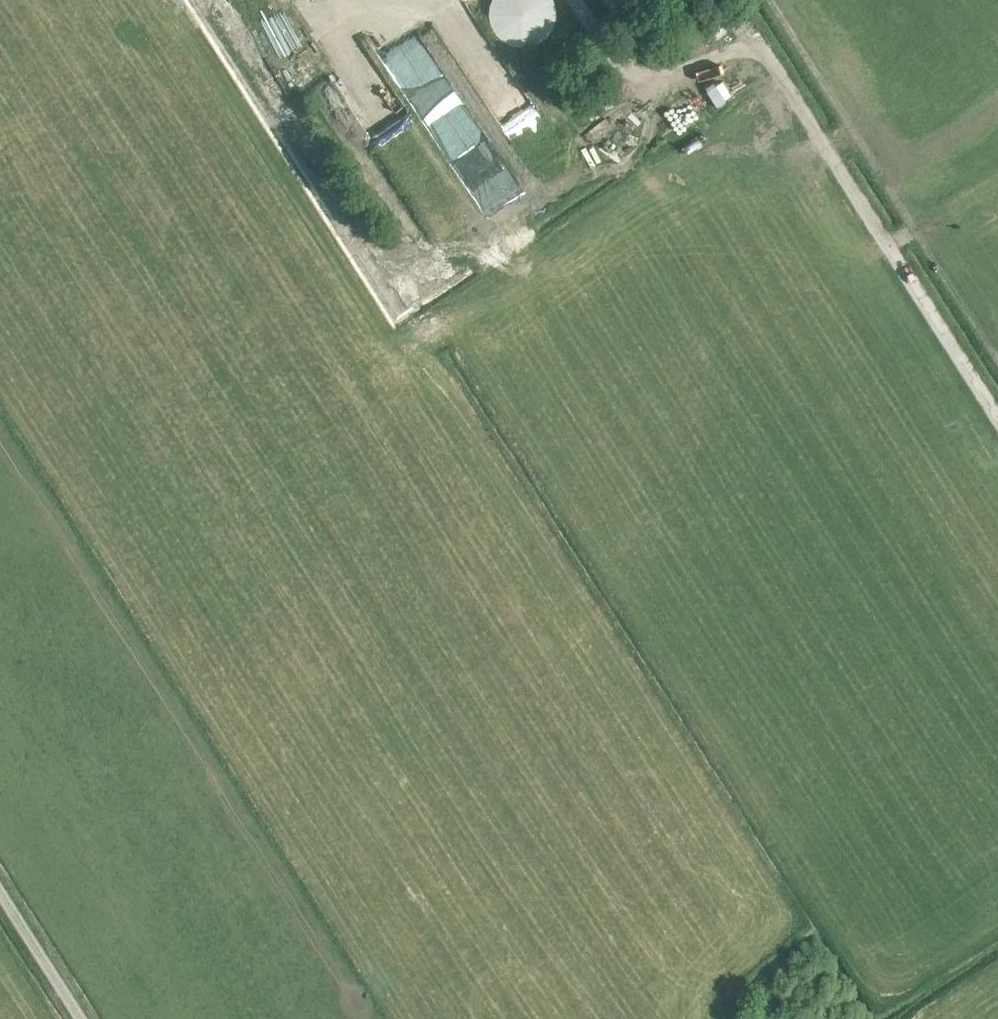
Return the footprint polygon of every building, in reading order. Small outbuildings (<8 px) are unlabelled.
[(548,34),(552,28),(554,21),(555,14),(555,7),(552,0),(492,0),(491,2),(489,9),(489,17),(490,24),(493,30),(498,36),(503,41),(509,44),(516,46),(523,47),(530,46),(537,43),(543,39),(548,34)] [(417,180),(449,155),(377,60),(369,65),(360,53),(340,69),(357,91),(368,83),(374,91),(370,94),(376,103),(365,111),(417,180)] [(901,284),(882,294),(886,302),(905,293),(901,284)]
